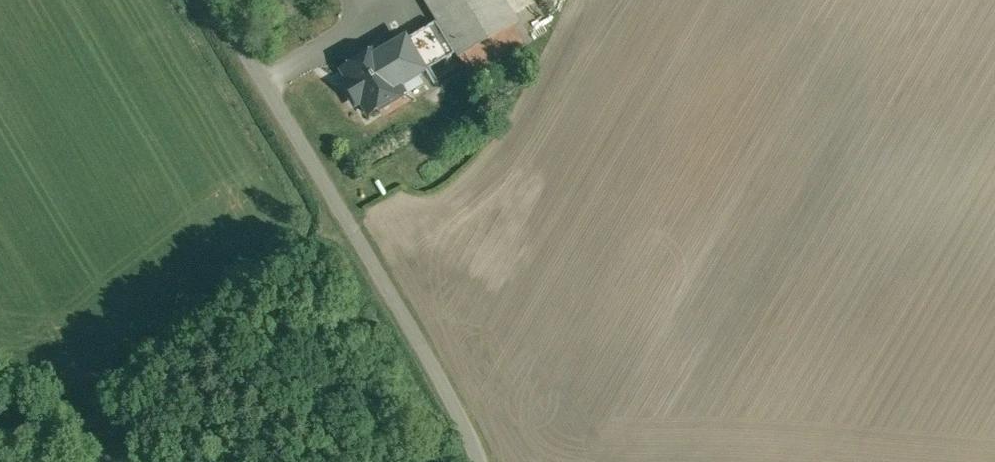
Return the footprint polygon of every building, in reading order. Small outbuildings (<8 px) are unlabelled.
[(440,23),(456,50),(460,56),(517,21),(504,0),(426,0),(440,23)] [(440,23),(408,42),(424,69),(456,50),(440,23)] [(406,39),(387,50),(383,42),(365,52),(367,54),(344,68),(351,80),(349,81),(369,114),(403,93),(398,85),(424,69),(408,42),(406,39)]
